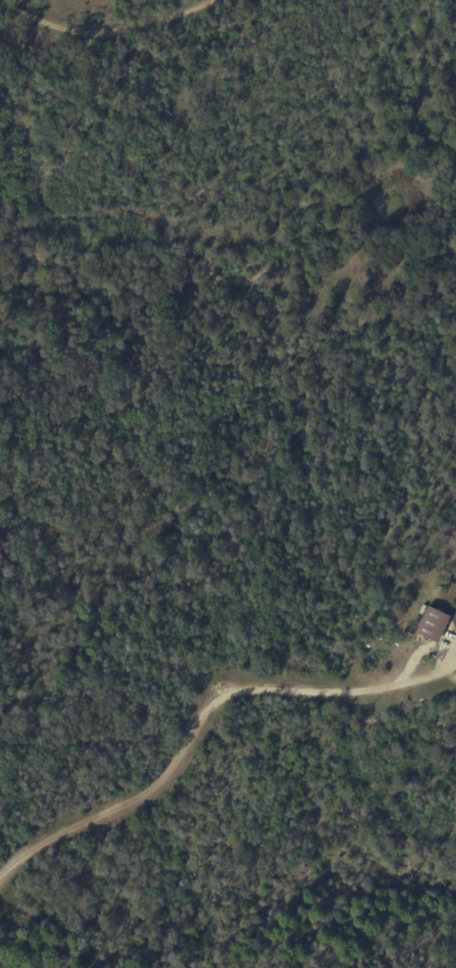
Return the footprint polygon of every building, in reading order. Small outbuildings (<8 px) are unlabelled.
[(412,632),(436,642),(447,615),(424,605),(412,632)]
